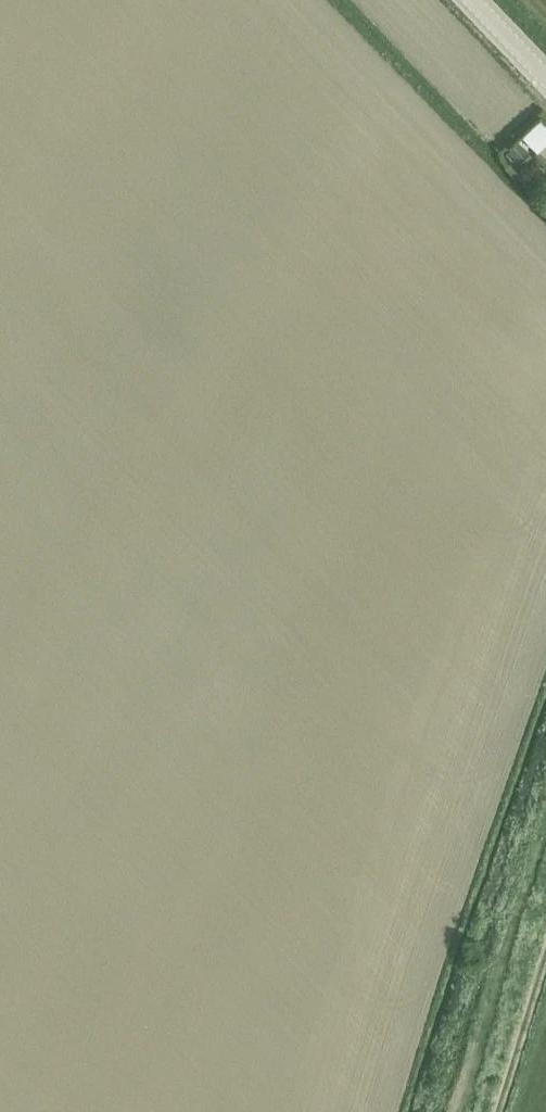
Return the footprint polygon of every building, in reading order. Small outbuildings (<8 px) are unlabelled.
[(527,136),(541,150),(545,145),(545,118),(527,136)] [(517,162),(529,150),(519,139),(507,151),(517,162)]
